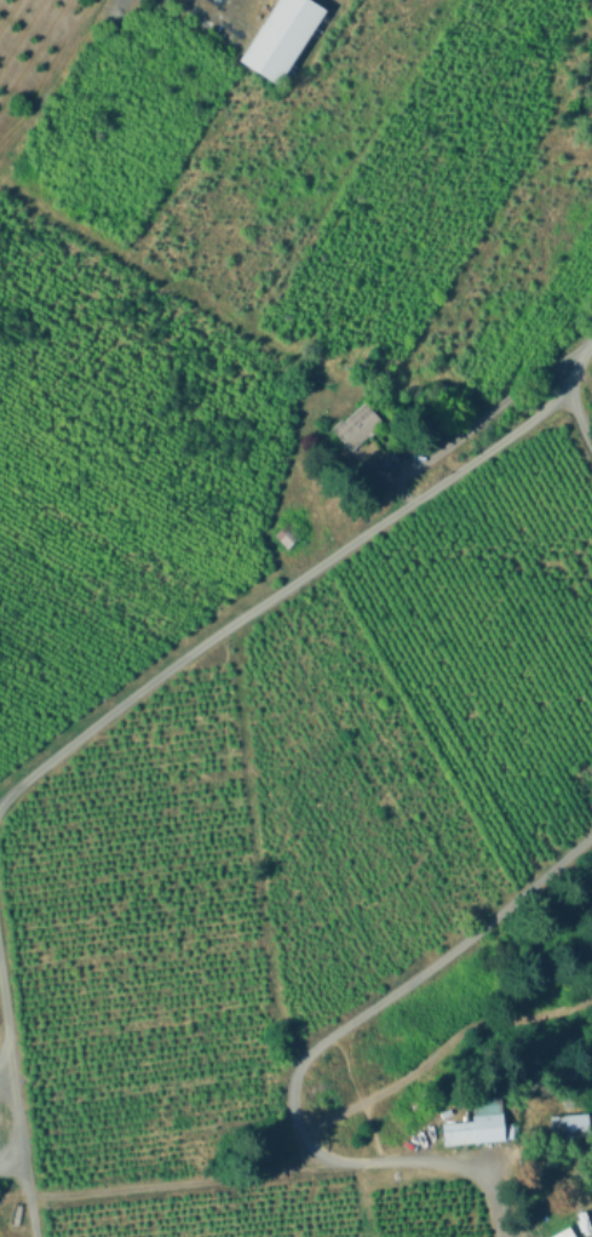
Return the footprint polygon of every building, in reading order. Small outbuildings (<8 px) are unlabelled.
[(235,62),(275,0),(302,0),(322,13),(274,86),(235,62)] [(364,402),(383,422),(374,429),(377,431),(370,436),(369,434),(351,449),(332,428),(341,418),(344,420),(364,402)] [(299,538),(287,549),(275,534),(287,523),(299,538)] [(547,1117),(584,1112),(587,1139),(551,1144),(547,1117)] [(470,1117),(500,1115),(502,1144),(472,1146),(470,1117)] [(441,1149),(438,1127),(464,1124),(466,1146),(441,1149)] [(564,1224),(572,1236),(544,1236),(564,1224)]
